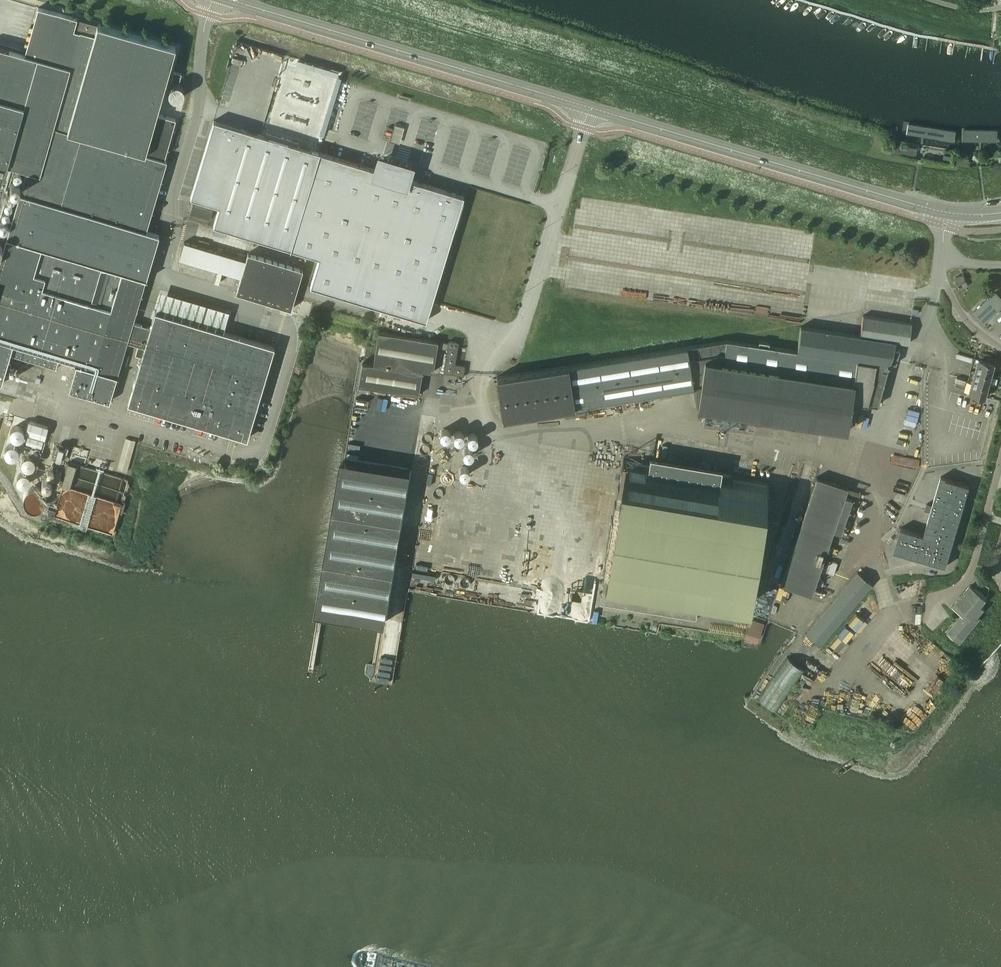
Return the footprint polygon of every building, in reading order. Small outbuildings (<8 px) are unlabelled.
[(33,18),(35,12),(24,9),(23,15),(33,18)] [(74,30),(63,66),(0,47),(0,383),(2,384),(11,355),(56,368),(59,359),(77,364),(69,390),(109,401),(145,278),(147,279),(160,234),(146,230),(166,160),(144,153),(166,80),(176,46),(77,18),(74,30)] [(179,84),(182,74),(174,71),(171,81),(179,84)] [(208,139),(190,198),(219,206),(213,225),(290,249),(322,153),(214,120),(208,139)] [(908,124),(907,133),(955,141),(956,132),(908,124)] [(395,125),(391,138),(399,140),(403,127),(395,125)] [(997,131),(965,131),(965,142),(997,141),(997,131)] [(901,146),(891,144),(890,154),(899,155),(901,146)] [(322,153),(290,249),(319,257),(310,286),(426,321),(464,196),(405,178),(408,168),(381,160),(378,170),(322,153)] [(213,209),(193,203),(190,212),(210,218),(213,209)] [(185,221),(181,231),(192,235),(195,224),(185,221)] [(180,257),(241,276),(246,260),(184,242),(180,257)] [(248,253),(246,260),(241,276),(236,293),(291,309),(303,269),(248,253)] [(963,275),(955,278),(957,284),(965,281),(963,275)] [(1000,307),(1000,297),(996,291),(973,312),(984,323),(1000,307)] [(274,346),(155,311),(128,403),(247,438),(274,346)] [(727,340),(497,377),(503,417),(574,406),(576,415),(586,414),(585,404),(604,401),(605,406),(615,404),(614,399),(693,386),(697,407),(849,430),(850,420),(848,420),(851,401),(877,405),(889,362),(895,364),(899,350),(893,348),(895,341),(908,343),(912,323),(863,315),(860,335),(801,327),(798,350),(769,346),(769,342),(760,341),(759,344),(748,343),(727,340)] [(438,341),(378,331),(373,363),(362,361),(358,385),(418,395),(422,370),(433,372),(438,341)] [(458,342),(449,341),(444,371),(463,375),(464,365),(454,364),(458,342)] [(995,363),(979,358),(969,392),(986,396),(995,363)] [(44,448),(46,425),(23,422),(22,434),(24,434),(22,445),(44,448)] [(117,469),(127,471),(136,440),(126,438),(117,469)] [(50,459),(59,461),(62,449),(53,447),(50,459)] [(16,450),(16,468),(32,468),(32,458),(26,458),(26,450),(16,450)] [(649,461),(623,457),(600,603),(696,619),(700,595),(748,603),(769,481),(721,473),(721,467),(650,455),(649,461)] [(408,470),(344,459),(319,612),(383,623),(408,470)] [(57,469),(54,482),(59,483),(63,471),(62,470),(57,469)] [(101,481),(104,482),(101,488),(114,493),(119,479),(104,473),(101,481)] [(848,487),(817,477),(780,584),(811,595),(833,530),(840,532),(852,498),(845,495),(848,487)] [(970,485),(941,477),(932,505),(927,504),(925,510),(931,512),(924,534),(901,527),(894,551),(946,566),(970,485)] [(1000,576),(1000,547),(999,547),(997,563),(988,562),(986,574),(1000,576)] [(872,584),(858,572),(806,633),(820,645),(872,584)] [(986,599),(974,589),(970,585),(953,606),(962,614),(947,632),(959,642),(980,618),(978,616),(985,608),(981,605),(986,599)] [(722,606),(707,603),(706,609),(721,611),(722,606)] [(921,613),(912,613),(913,623),(922,623),(921,613)] [(777,710),(806,669),(787,657),(759,698),(777,710)] [(931,670),(921,684),(934,694),(944,680),(931,670)]
